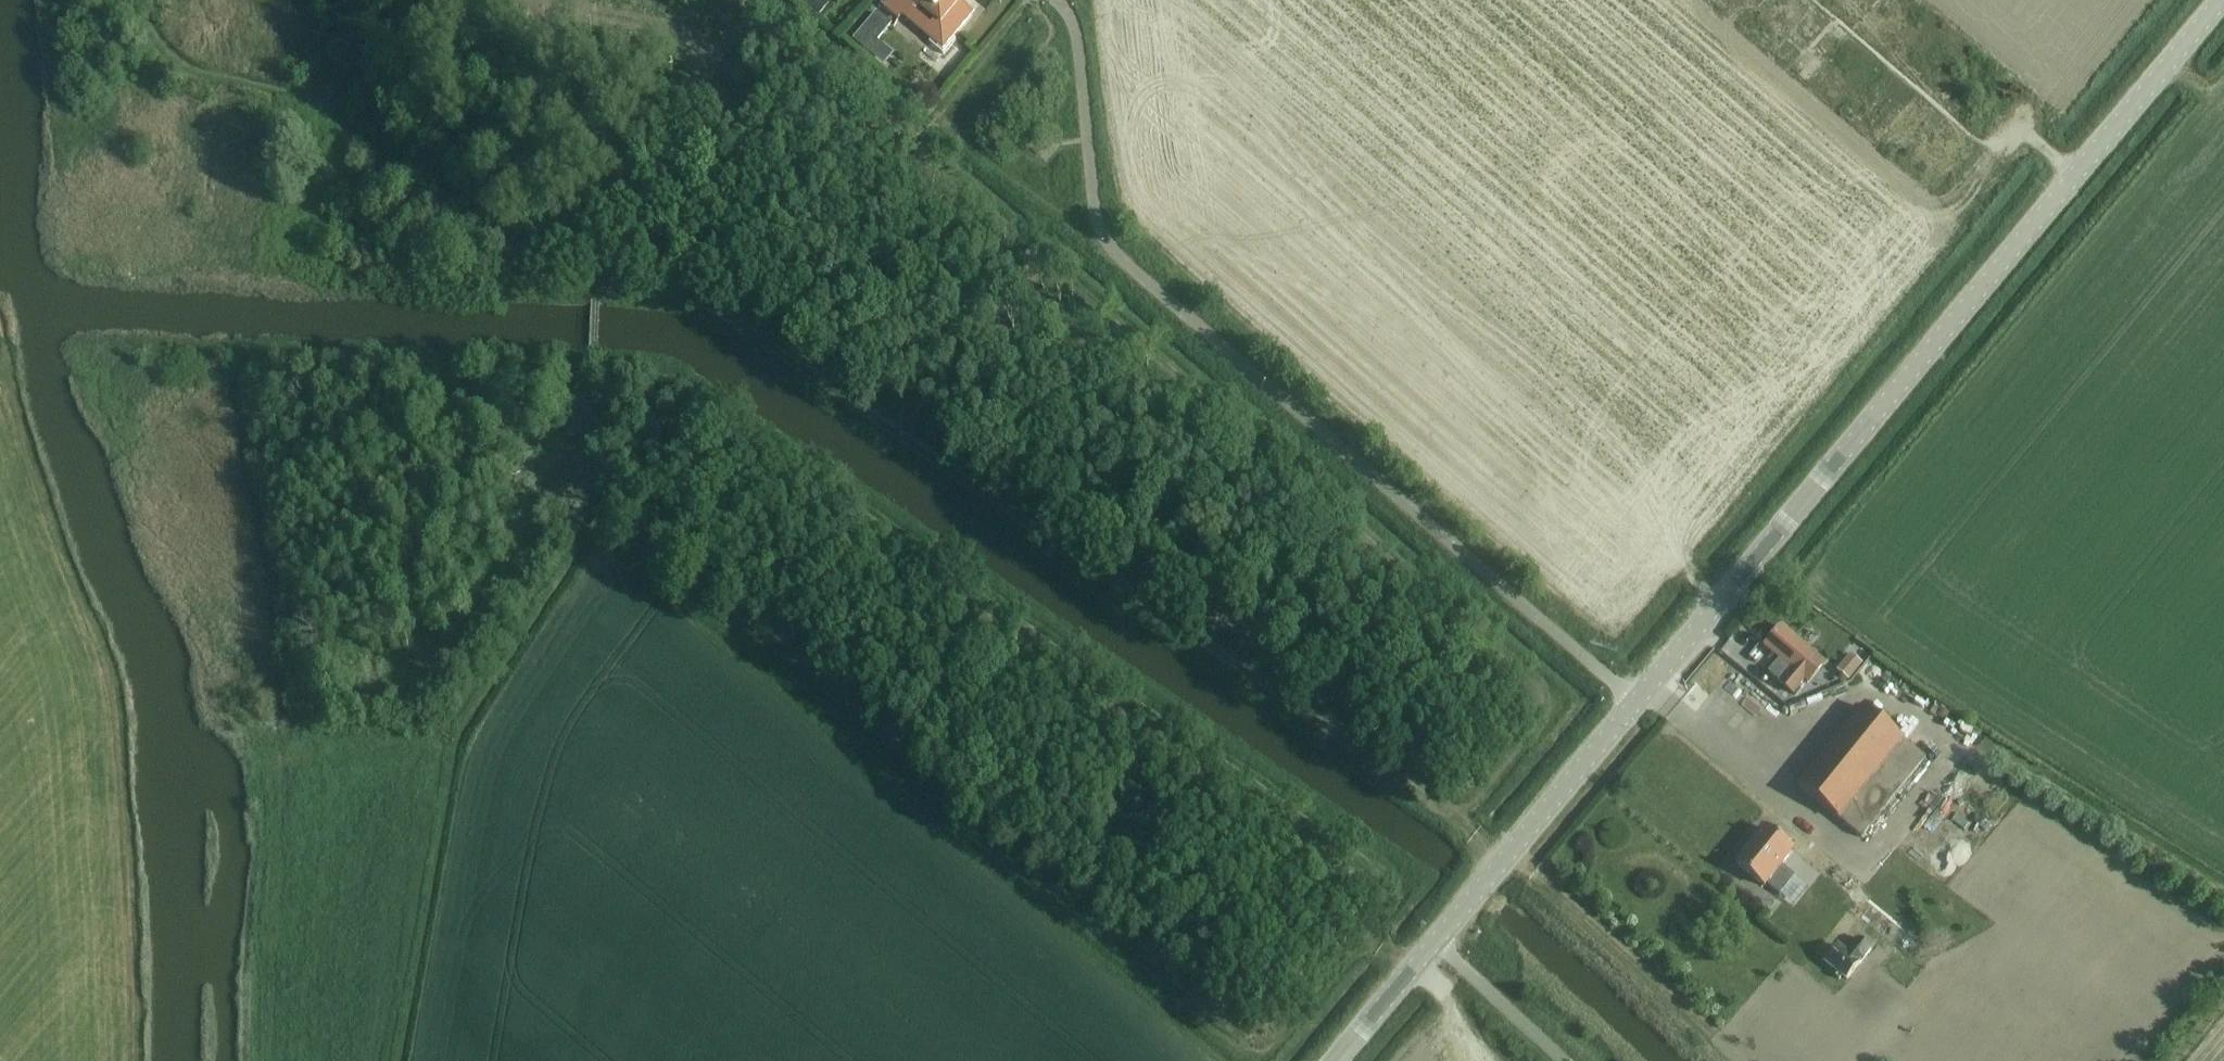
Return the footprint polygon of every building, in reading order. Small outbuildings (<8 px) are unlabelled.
[(820,0),(812,0),(806,6),(819,17),(828,7),(820,0)] [(883,6),(898,19),(904,11),(910,16),(907,20),(932,40),(929,44),(943,56),(955,41),(952,38),(971,15),(958,4),(961,0),(888,0),(883,6)] [(1819,12),(1809,24),(1820,33),(1829,21),(1819,12)] [(876,14),(853,42),(868,55),(891,27),(876,14)] [(1768,674),(1793,695),(1804,681),(1807,684),(1824,664),(1781,628),(1764,648),(1779,660),(1768,674)] [(1850,656),(1836,672),(1849,683),(1862,666),(1850,656)] [(1862,709),(1798,788),(1860,839),(1925,759),(1862,709)] [(1781,867),(1792,852),(1764,830),(1736,865),(1764,888),(1766,885),(1779,896),(1794,877),(1781,867)] [(1846,902),(1836,888),(1827,897),(1837,908),(1846,902)] [(1846,980),(1874,945),(1861,935),(1845,954),(1836,947),(1824,962),(1846,980)]
